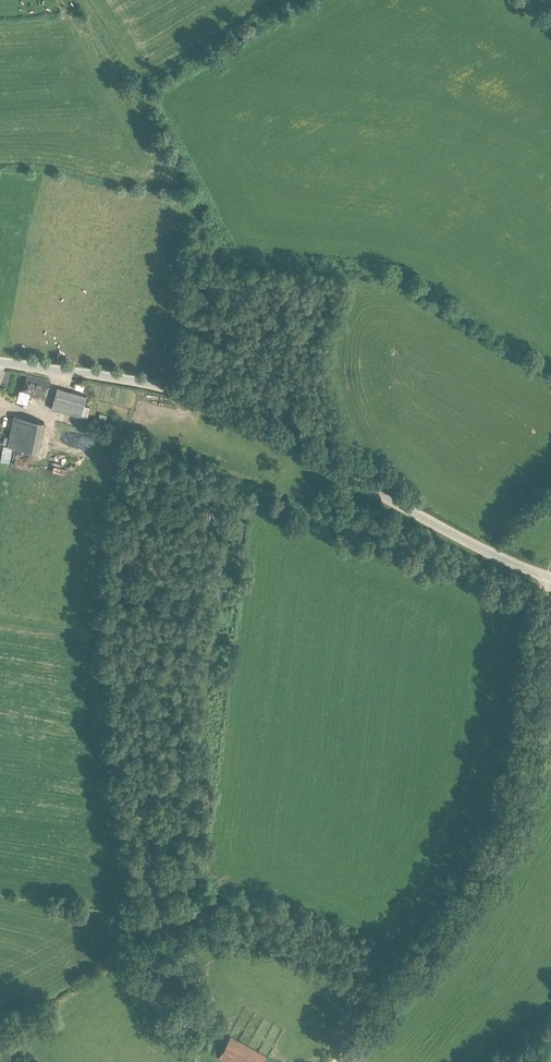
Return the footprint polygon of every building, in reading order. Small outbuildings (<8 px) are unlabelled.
[(45,400),(50,382),(28,376),(23,394),(45,400)] [(58,387),(52,408),(80,417),(87,396),(58,387)] [(38,451),(43,422),(15,416),(9,446),(13,446),(38,451)] [(1,459),(1,460),(11,462),(13,446),(9,446),(3,445),(1,459)] [(219,1058),(226,1061),(265,1061),(267,1059),(234,1040),(230,1038),(219,1058)]
